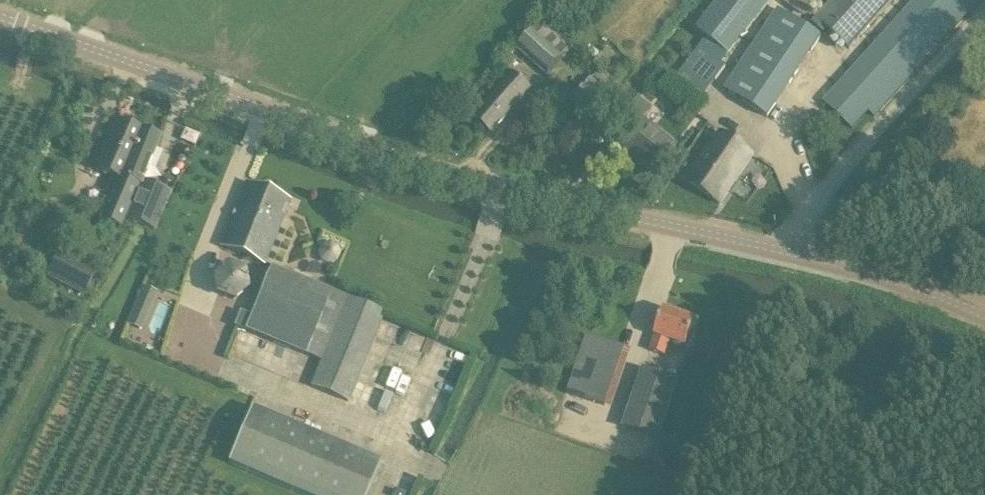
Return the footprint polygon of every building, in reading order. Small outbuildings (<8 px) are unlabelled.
[(697,30),(728,55),(773,0),(721,0),(697,30)] [(785,4),(805,18),(813,7),(804,0),(788,0),(785,4)] [(812,23),(818,29),(822,24),(849,48),(893,0),(833,0),(812,23)] [(822,102),(852,129),(868,112),(875,118),(981,0),(916,0),(822,102)] [(768,118),(821,39),(779,11),(726,90),(768,118)] [(546,20),(542,24),(519,50),(548,76),(575,46),(546,20)] [(592,47),(587,53),(596,60),(601,54),(592,47)] [(512,55),(504,65),(511,71),(519,61),(512,55)] [(601,67),(584,86),(575,97),(560,84),(549,97),(582,127),(619,84),(601,67)] [(492,133),(531,89),(513,73),(474,117),(492,133)] [(655,175),(676,147),(642,121),(651,109),(640,101),(622,124),(632,132),(618,149),(633,161),(635,159),(655,175)] [(131,153),(140,131),(110,119),(91,167),(118,178),(101,219),(122,227),(125,219),(140,186),(128,181),(133,169),(124,165),(129,152),(131,153)] [(142,182),(159,139),(140,131),(131,153),(129,152),(124,165),(133,169),(128,181),(140,186),(125,219),(155,232),(171,193),(142,182)] [(720,204),(753,155),(720,133),(688,182),(720,204)] [(269,265),(271,260),(267,259),(290,200),(246,183),(221,245),(269,265)] [(336,260),(339,254),(336,247),(330,244),(323,246),(320,253),(322,260),(329,263),(336,260)] [(48,275),(84,294),(95,273),(59,254),(48,275)] [(247,270),(228,263),(212,276),(215,296),(234,303),(250,290),(247,270)] [(349,401),(385,312),(272,267),(252,317),(241,313),(236,326),(321,361),(311,386),(349,401)] [(142,286),(127,324),(141,330),(156,292),(142,286)] [(685,347),(695,320),(664,310),(655,337),(656,337),(651,351),(665,356),(670,342),(685,347)] [(586,333),(569,392),(613,404),(629,345),(586,333)] [(659,439),(678,382),(643,370),(624,428),(659,439)] [(381,462),(252,407),(228,462),(306,494),(366,494),(381,462)]
